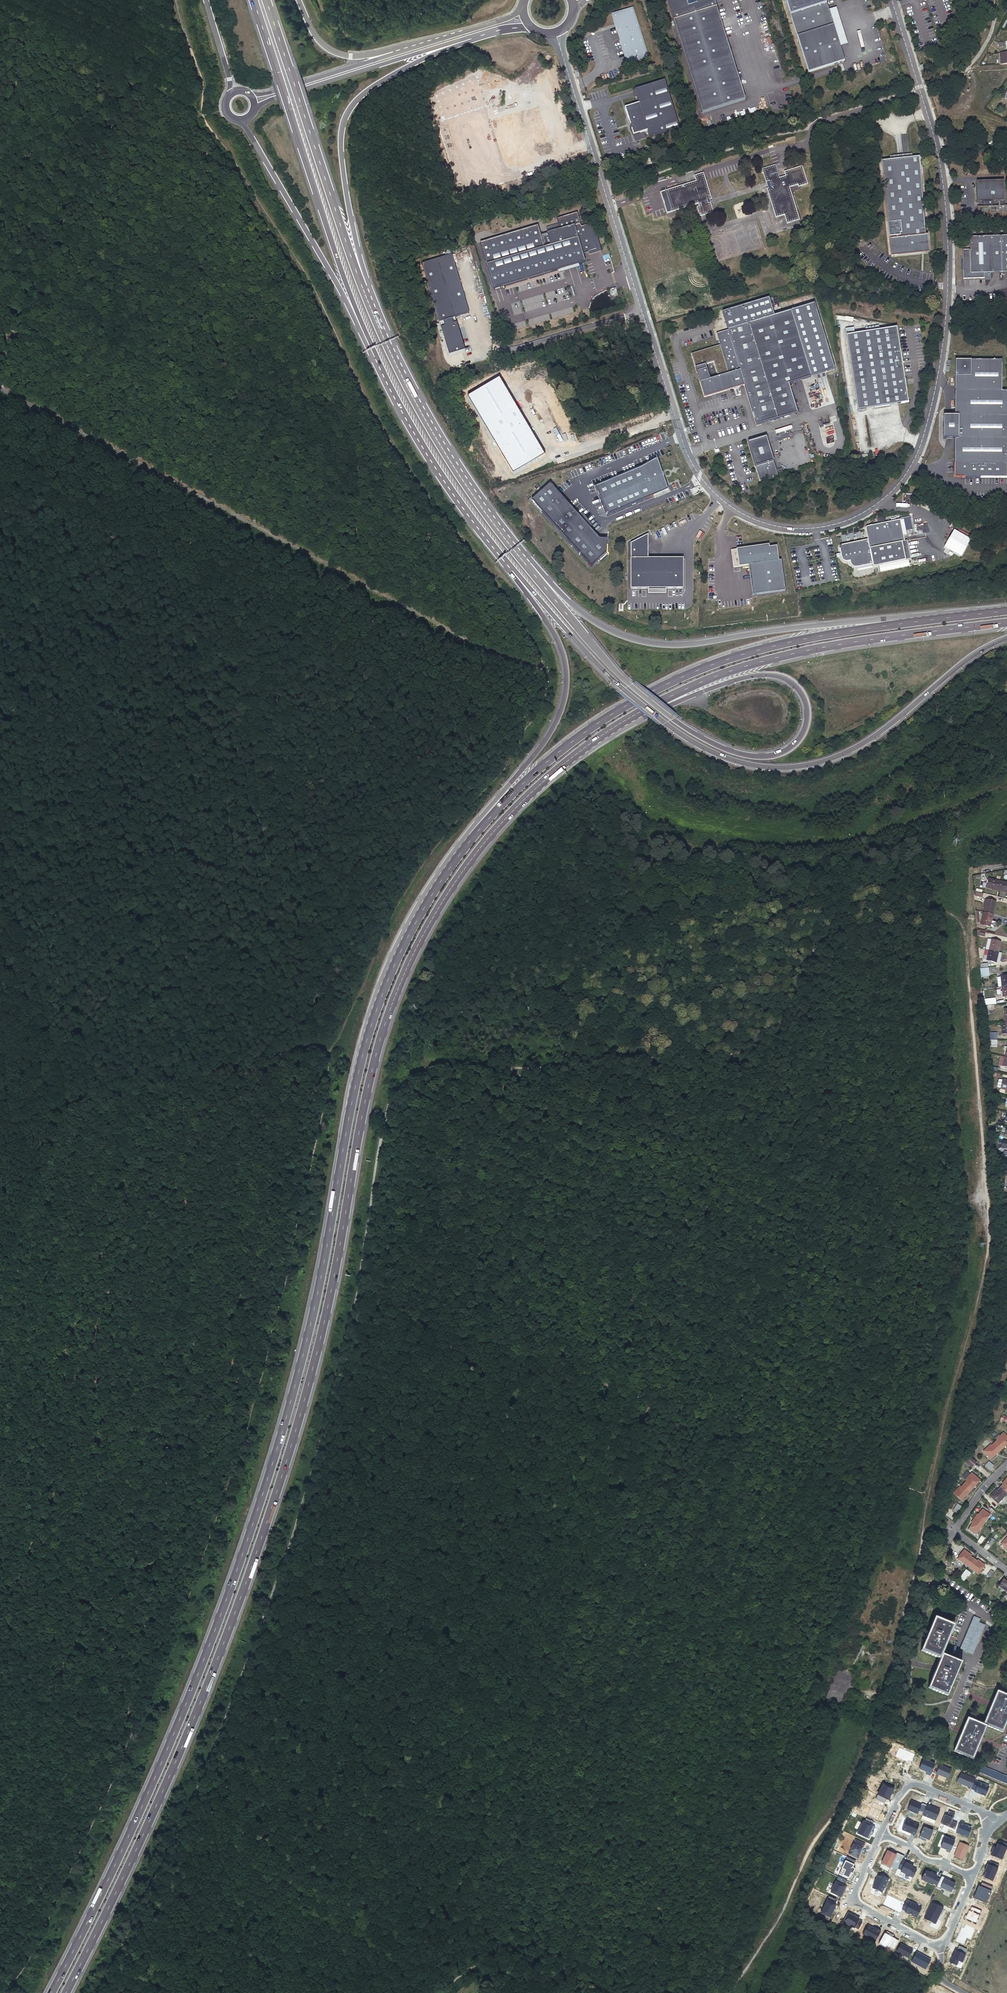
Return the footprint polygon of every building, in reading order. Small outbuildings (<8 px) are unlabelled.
[(702,110),(744,97),(714,0),(667,0),(702,110)] [(808,73),(845,61),(826,0),(785,0),(808,73)] [(633,8),(612,14),(628,63),(648,57),(633,8)] [(639,103),(625,107),(629,123),(633,135),(644,132),(647,131),(649,137),(679,128),(664,80),(635,90),(639,103)] [(633,135),(629,123),(628,123),(635,141),(645,137),(644,132),(633,135)] [(915,157),(880,161),(888,255),(922,252),(924,252),(915,157)] [(775,165),(763,169),(767,182),(770,181),(772,188),(768,189),(777,217),(785,215),(788,224),(800,220),(790,187),(798,185),(798,187),(807,184),(801,166),(785,172),(786,176),(780,178),(775,165)] [(696,182),(665,191),(672,212),(698,204),(699,207),(697,208),(700,217),(713,213),(711,204),(709,205),(708,201),(711,200),(703,174),(694,176),(696,182)] [(980,224),(1006,224),(1006,206),(992,207),(992,202),(1004,202),(1003,182),(976,182),(977,203),(982,203),(982,207),(977,207),(977,215),(980,215),(980,224)] [(480,241),(493,288),(585,261),(582,253),(595,249),(593,241),(595,241),(589,223),(580,226),(576,212),(555,218),(559,229),(539,234),(537,224),(480,241)] [(963,278),(984,278),(984,273),(1006,273),(1006,238),(969,239),(969,251),(963,251),(963,278)] [(421,263),(448,354),(465,349),(455,316),(468,312),(451,254),(421,263)] [(719,346),(691,354),(704,398),(744,386),(756,426),(776,420),(767,392),(811,378),(807,363),(830,356),(814,305),(774,317),(768,299),(722,313),(727,331),(716,335),(719,346)] [(897,327),(847,335),(858,409),(908,402),(897,327)] [(954,440),(954,472),(958,472),(958,477),(1006,478),(1006,392),(1001,392),(1001,361),(955,361),(954,416),(942,416),(942,439),(954,440)] [(766,438),(748,443),(760,481),(777,476),(766,438)] [(643,466),(595,486),(607,515),(666,490),(655,461),(643,466)] [(590,566),(606,552),(606,538),(599,538),(549,483),(531,499),(590,566)] [(867,539),(872,565),(910,558),(906,540),(903,540),(899,519),(864,526),(867,539)] [(867,539),(839,545),(841,557),(843,559),(845,561),(849,560),(851,565),(854,567),(857,568),(872,565),(867,539)] [(768,544),(730,549),(733,567),(748,565),(752,595),(785,590),(781,560),(778,560),(776,545),(769,546),(768,544)] [(682,558),(630,558),(630,588),(683,587),(682,558)] [(986,888),(999,891),(1001,881),(989,878),(986,888)] [(999,891),(1006,893),(1006,883),(1001,881),(999,891)] [(986,900),(984,912),(994,915),(996,902),(986,900)] [(994,915),(984,912),(981,925),(991,927),(991,926),(992,920),(994,915)] [(990,947),(989,950),(999,953),(1001,943),(992,941),(990,947)] [(999,953),(989,950),(987,961),(996,963),(999,953)] [(1004,1427),(998,1421),(996,1424),(1001,1430),(1004,1427)] [(1001,1450),(1006,1444),(1006,1436),(1004,1433),(997,1439),(998,1440),(995,1443),(1001,1450)] [(991,1459),(1001,1450),(995,1443),(992,1446),(991,1444),(984,1451),(991,1459)] [(972,1466),(976,1459),(968,1456),(965,1462),(972,1466)] [(966,1481),(964,1484),(970,1491),(980,1480),(972,1473),(965,1480),(966,1481)] [(970,1491),(964,1484),(961,1487),(960,1486),(954,1493),(961,1500),(970,1491)] [(1006,1494),(1006,1493),(1000,1487),(997,1491),(996,1490),(990,1496),(997,1504),(1006,1494)] [(955,1506),(952,1510),(959,1515),(961,1511),(955,1506)] [(977,1514),(974,1518),(983,1524),(990,1515),(982,1509),(979,1515),(977,1514)] [(983,1524),(974,1518),(971,1523),(972,1524),(969,1529),(976,1534),(983,1524)] [(949,1548),(938,1564),(941,1566),(953,1551),(949,1548)] [(968,1566),(973,1559),(970,1556),(971,1555),(964,1549),(957,1558),(968,1566)] [(977,1561),(973,1559),(968,1566),(978,1574),(985,1565),(978,1560),(977,1561)] [(967,1575),(963,1572),(959,1578),(963,1581),(967,1575)] [(1006,1592),(1006,1582),(1004,1579),(999,1586),(1006,1592)] [(971,1615),(957,1647),(970,1653),(983,1623),(982,1623),(977,1620),(977,1618),(972,1615),(971,1615)] [(920,1650),(940,1658),(941,1654),(954,1624),(935,1616),(920,1650)] [(941,1654),(940,1658),(937,1665),(935,1671),(927,1688),(947,1696),(961,1662),(941,1654)] [(983,1724),(987,1725),(1002,1732),(1006,1719),(1006,1695),(997,1691),(983,1724)] [(987,1725),(983,1724),(968,1717),(953,1750),(973,1759),(987,1725)] [(988,1775),(991,1769),(978,1764),(976,1771),(988,1775)] [(943,1784),(948,1773),(934,1766),(929,1777),(943,1784)] [(991,1769),(988,1775),(1006,1783),(1006,1779),(1006,1776),(991,1769)] [(984,1796),(988,1786),(975,1780),(971,1790),(984,1796)] [(953,1807),(958,1796),(944,1789),(939,1800),(953,1807)] [(882,1922),(881,1925),(895,1931),(905,1908),(902,1907),(906,1897),(893,1891),(888,1901),(891,1902),(887,1910),(882,1908),(877,1920),(882,1922)]
